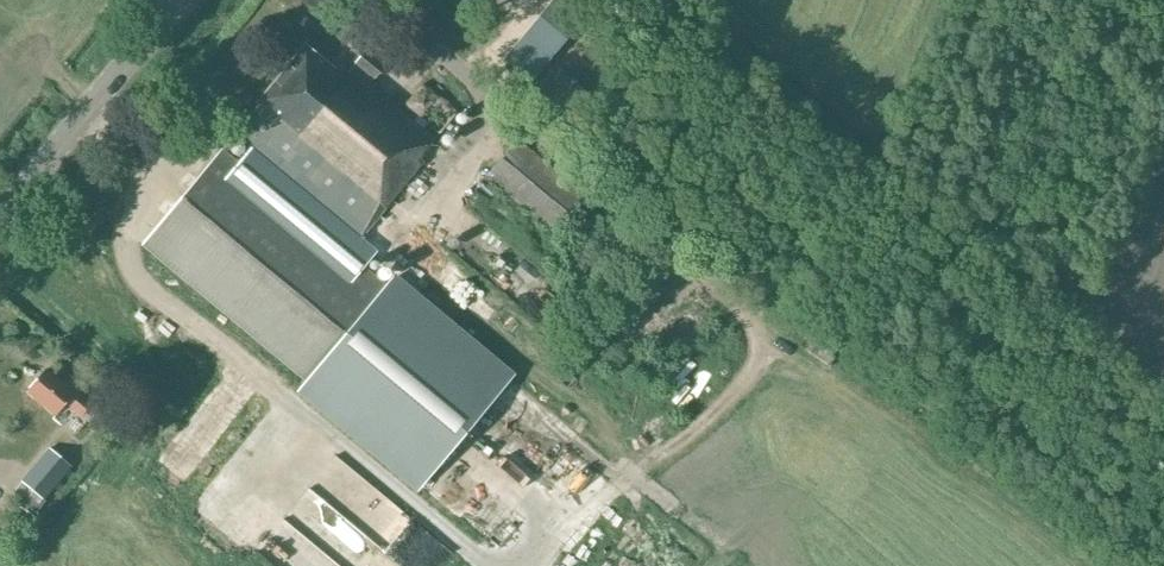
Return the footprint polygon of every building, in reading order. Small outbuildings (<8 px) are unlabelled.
[(334,69),(304,44),(257,103),(250,111),(252,113),(234,136),(250,149),(238,164),(221,150),(143,245),(303,383),(295,392),(417,493),(515,375),(395,275),(384,287),(300,215),(313,200),(359,240),(425,163),(419,158),(434,140),(422,130),(427,125),(437,133),(455,112),(424,85),(405,106),(417,117),(412,123),(368,85),(383,67),(364,52),(347,74),(337,66),(334,69)] [(535,67),(520,54),(515,61),(530,73),(535,67)] [(576,98),(558,83),(535,112),(552,127),(576,98)] [(454,150),(466,146),(460,127),(448,131),(454,150)] [(560,237),(590,200),(516,140),(486,177),(560,237)] [(490,201),(470,220),(543,297),(563,278),(490,201)] [(98,411),(61,380),(59,382),(45,370),(26,392),(55,416),(65,404),(88,423),(98,411)] [(276,408),(195,506),(223,530),(304,431),(276,408)] [(174,504),(221,432),(195,415),(148,487),(174,504)] [(72,466),(49,447),(20,481),(22,482),(13,493),(33,510),(41,499),(43,501),(72,466)] [(286,519),(298,529),(295,533),(318,552),(374,481),(338,453),(286,519)]
